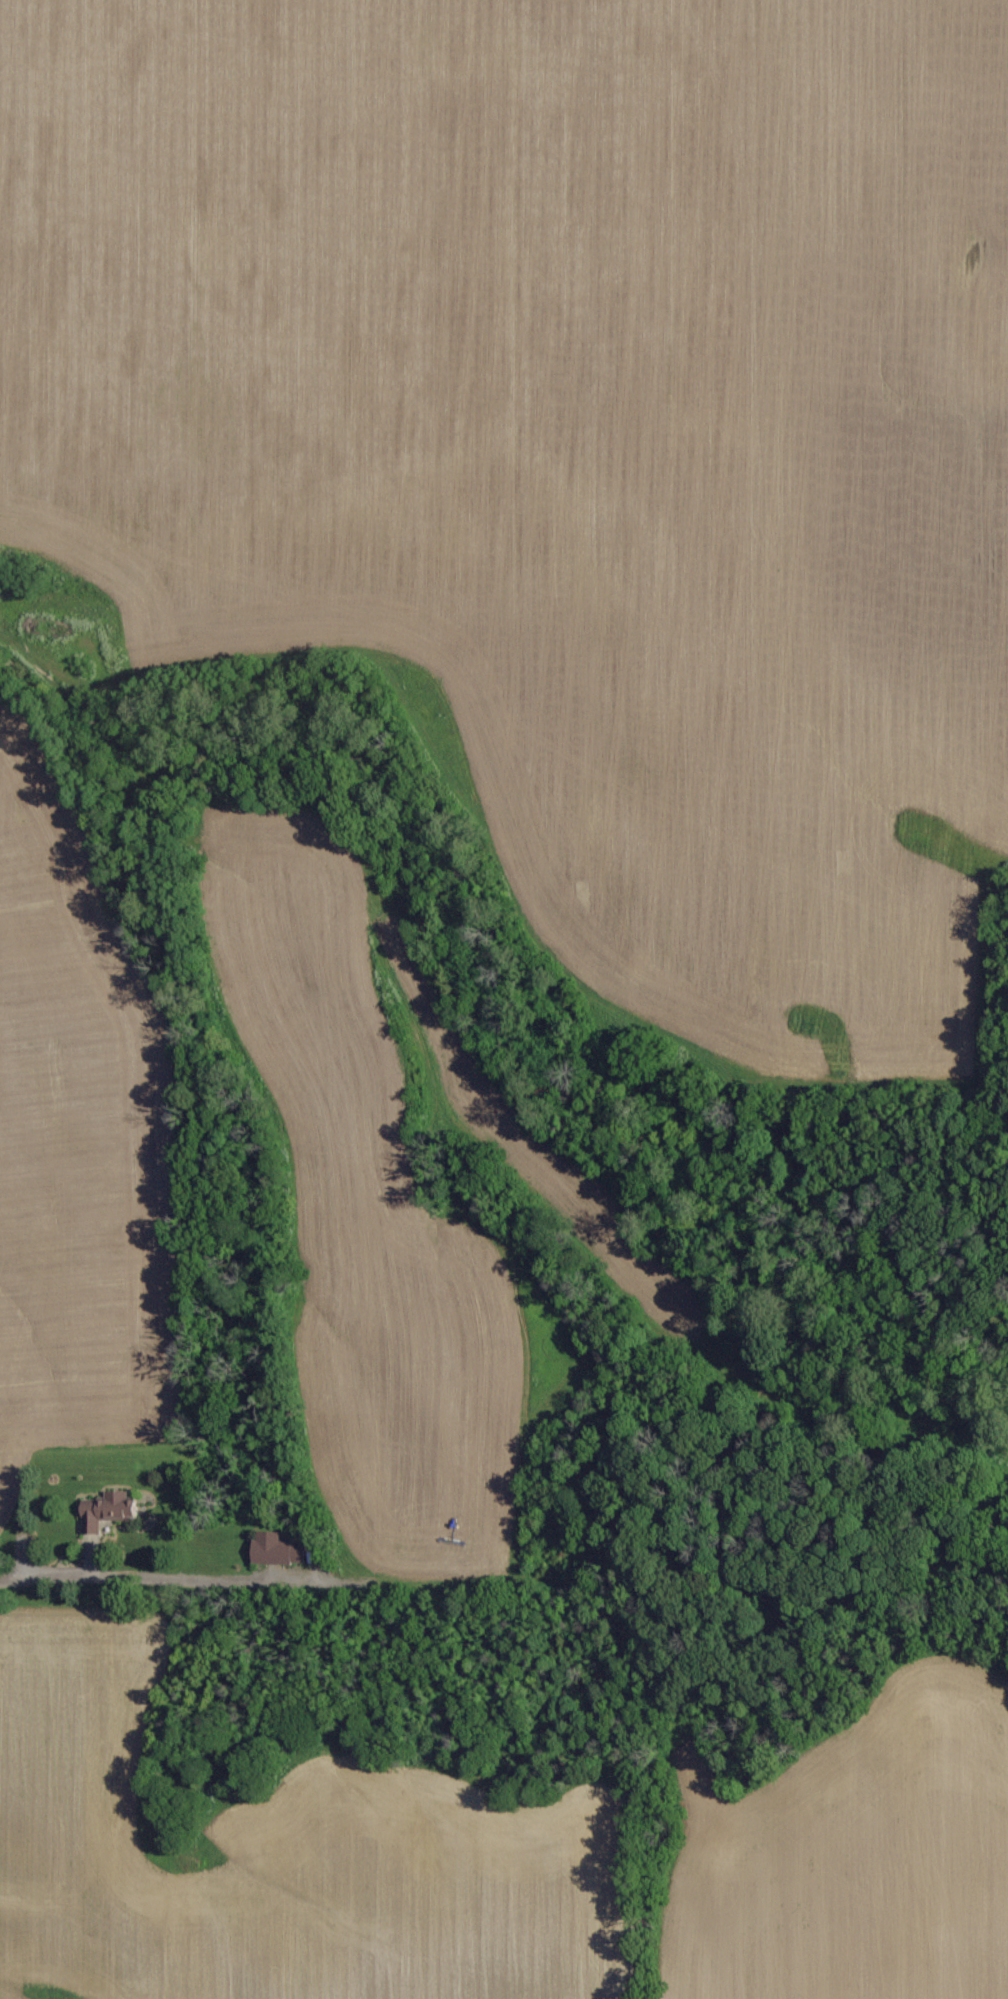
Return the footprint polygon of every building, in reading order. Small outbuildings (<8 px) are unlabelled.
[(100,1535),(100,1520),(139,1520),(139,1502),(130,1502),(130,1492),(107,1492),(107,1501),(84,1501),(83,1535),(100,1535)] [(307,1544),(283,1544),(283,1533),(257,1533),(257,1565),(306,1565),(307,1544)]
